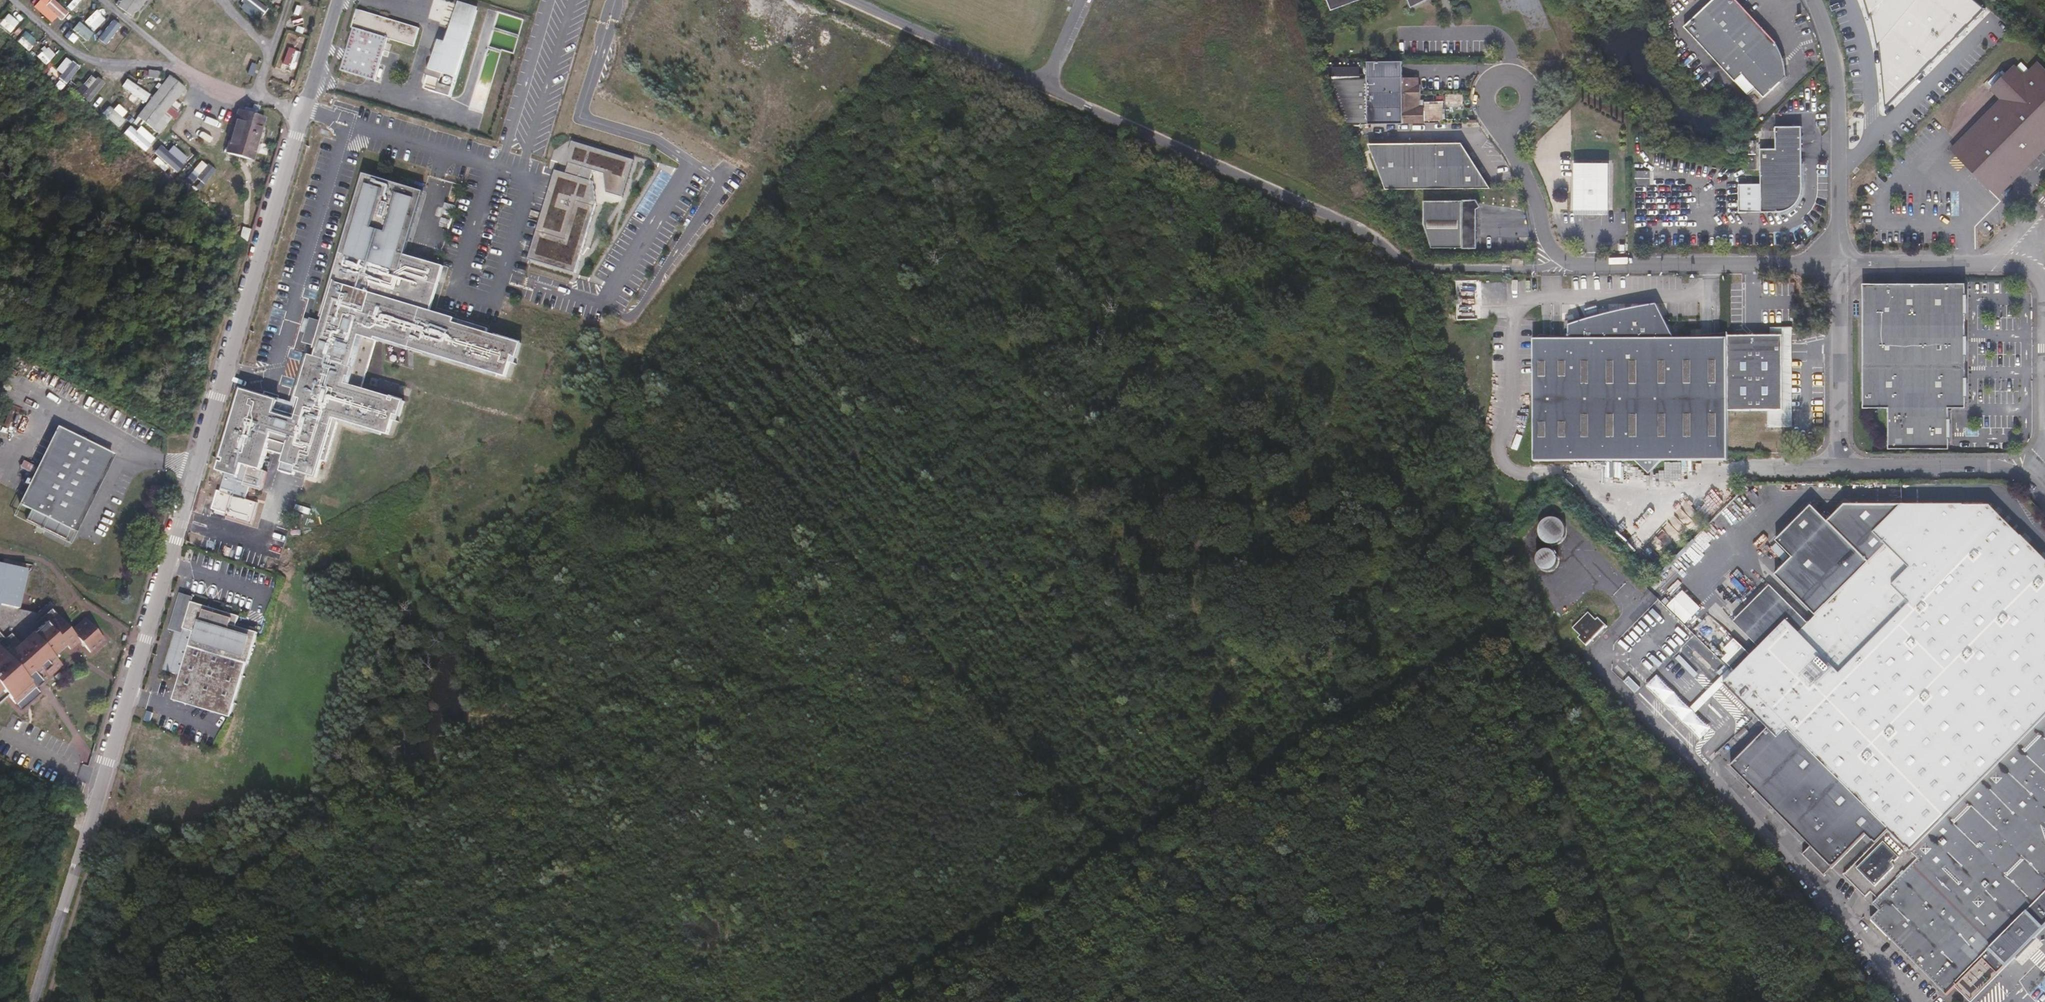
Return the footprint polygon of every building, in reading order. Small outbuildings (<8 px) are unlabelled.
[(42,1),(52,8),(55,3),(51,0),(42,0),(42,1)] [(68,22),(78,9),(83,13),(89,6),(82,0),(72,0),(60,15),(68,22)] [(135,17),(147,0),(123,0),(119,5),(135,17)] [(260,19),(267,8),(256,0),(243,0),(239,4),(260,19)] [(1329,7),(1332,13),(1366,0),(1326,0),(1329,7)] [(1411,8),(1429,0),(1407,0),(1411,8)] [(1735,81),(1747,95),(1754,88),(1762,98),(1785,77),(1785,68),(1784,61),(1782,54),(1777,45),(1736,0),(1713,0),(1684,26),(1735,81)] [(1882,112),(1988,1),(1987,0),(1859,0),(1866,12),(1875,72),(1875,109),(1882,112)] [(427,88),(452,97),(481,12),(461,5),(448,43),(442,41),(432,71),(429,70),(427,76),(430,78),(427,88)] [(301,23),(307,26),(313,10),(307,7),(301,23)] [(390,38),(417,46),(422,29),(359,9),(354,27),(356,27),(344,71),(377,80),(390,38)] [(495,27),(517,34),(521,19),(499,12),(495,27)] [(0,23),(0,25),(10,33),(19,21),(8,13),(0,23)] [(113,19),(98,38),(106,45),(122,26),(113,19)] [(83,26),(78,30),(85,40),(90,36),(83,26)] [(296,26),(294,32),(305,35),(307,29),(296,26)] [(216,27),(213,37),(219,39),(222,29),(216,27)] [(228,29),(223,40),(229,42),(234,31),(228,29)] [(29,50),(37,39),(24,31),(17,42),(29,50)] [(513,51),(515,35),(492,31),(489,48),(513,51)] [(126,55),(133,42),(128,39),(121,52),(126,55)] [(191,39),(185,55),(190,57),(197,41),(191,39)] [(133,55),(138,45),(133,42),(128,53),(133,55)] [(45,64),(54,56),(47,48),(38,57),(45,64)] [(284,73),(292,76),(301,51),(293,49),(284,73)] [(59,79),(56,84),(64,89),(80,66),(67,57),(54,75),(59,79)] [(248,57),(244,70),(250,72),(254,59),(248,57)] [(1403,62),(1367,61),(1366,121),(1422,123),(1422,99),(1416,99),(1416,77),(1403,77),(1403,62)] [(2038,64),(2024,77),(2014,67),(1990,90),(2002,100),(1958,144),(1952,151),(1963,162),(1968,157),(2003,191),(2044,148),(2044,71),(2038,64)] [(148,78),(163,79),(164,71),(149,70),(148,78)] [(90,73),(76,94),(91,103),(104,82),(90,73)] [(172,77),(141,115),(155,127),(186,88),(172,77)] [(122,87),(132,92),(128,100),(142,107),(150,92),(126,80),(122,87)] [(105,105),(101,110),(112,119),(116,115),(105,105)] [(253,161),(266,116),(241,109),(228,154),(253,161)] [(1801,198),(1804,187),(1802,126),(1776,126),(1777,149),(1761,149),(1762,212),(1782,211),(1792,208),(1796,204),(1801,198)] [(209,128),(204,144),(216,148),(221,132),(209,128)] [(132,130),(127,136),(145,151),(151,144),(132,130)] [(1749,168),(1757,168),(1756,140),(1748,140),(1749,168)] [(636,160),(575,142),(571,155),(572,163),(569,174),(558,170),(531,259),(577,273),(598,204),(596,182),(593,181),(596,171),(607,174),(609,193),(625,198),(636,160)] [(1463,146),(1368,144),(1384,189),(1490,190),(1463,146)] [(171,174),(175,170),(161,157),(157,162),(171,174)] [(186,178),(200,190),(216,172),(203,160),(186,178)] [(1611,164),(1577,164),(1577,211),(1611,211),(1611,164)] [(1635,184),(1650,185),(1651,170),(1635,170),(1635,184)] [(269,450),(286,455),(282,468),(319,480),(339,419),(393,436),(404,401),(363,387),(379,337),(510,379),(522,341),(432,312),(446,267),(406,254),(426,192),(370,174),(323,320),(312,317),(304,342),(317,346),(296,410),(243,393),(218,470),(240,476),(244,464),(263,470),(269,450)] [(1478,201),(1418,199),(1418,222),(1429,249),(1475,248),(1476,220),(1473,219),(1473,208),(1479,208),(1478,201)] [(456,211),(458,206),(448,203),(446,208),(456,211)] [(246,228),(241,236),(250,243),(253,231),(246,228)] [(1963,284),(1860,285),(1862,409),(1887,409),(1887,450),(1950,449),(1950,408),(1964,408),(1963,284)] [(1765,329),(1725,329),(1725,335),(1675,336),(1657,306),(1632,304),(1614,308),(1587,319),(1576,326),(1563,336),(1534,336),(1536,458),(1727,458),(1726,409),(1765,410),(1765,425),(1783,425),(1787,423),(1787,409),(1781,409),(1780,331),(1782,328),(1776,322),(1767,322),(1767,327),(1765,329)] [(8,422),(17,425),(21,414),(12,411),(8,422)] [(60,427),(53,439),(108,470),(115,456),(60,427)] [(53,439),(25,494),(81,524),(108,470),(53,439)] [(23,461),(20,467),(32,473),(35,466),(23,461)] [(81,524),(25,494),(21,504),(31,510),(27,518),(37,524),(40,521),(49,525),(48,529),(67,538),(72,529),(78,532),(81,524)] [(31,510),(21,504),(16,512),(27,518),(31,510)] [(1738,699),(1769,729),(1728,772),(1749,791),(1746,795),(1751,799),(1754,795),(1811,849),(1804,857),(1825,877),(1866,834),(1876,843),(1844,876),(1866,897),(1871,893),(1878,900),(1873,905),(1879,912),(1872,919),(1949,995),(1959,985),(1958,982),(1965,976),(1967,976),(1967,974),(1973,967),(1976,968),(1976,965),(1982,959),(1984,959),(1999,974),(2018,956),(2016,954),(2020,950),(2024,951),(2028,950),(2030,946),(2028,941),(2032,937),(2034,939),(2044,928),(2044,561),(1990,507),(1961,507),(1960,505),(1845,505),(1829,521),(1812,505),(1779,539),(1795,556),(1779,572),(1810,601),(1821,613),(1810,624),(1770,586),(1735,622),(1761,648),(1725,685),(1738,699)] [(1541,519),(1537,540),(1560,545),(1564,523),(1541,519)] [(40,521),(37,524),(48,529),(49,525),(40,521)] [(73,541),(78,532),(72,529),(67,538),(73,541)] [(1546,550),(1534,560),(1545,573),(1557,564),(1546,550)] [(1731,583),(1741,593),(1746,588),(1735,578),(1731,583)] [(1685,625),(1701,609),(1682,591),(1666,607),(1685,625)] [(249,663),(258,631),(237,625),(240,615),(180,597),(172,624),(181,626),(180,630),(177,629),(166,668),(181,672),(173,699),(231,716),(247,662),(249,663)] [(63,664),(56,655),(68,644),(72,649),(83,641),(91,651),(104,640),(85,618),(72,628),(54,608),(56,605),(52,602),(40,613),(0,604),(0,701),(9,694),(23,709),(41,693),(37,687),(63,664)] [(1573,628),(1581,636),(1602,615),(1594,607),(1590,610),(1584,604),(1569,620),(1575,626),(1573,628)]
